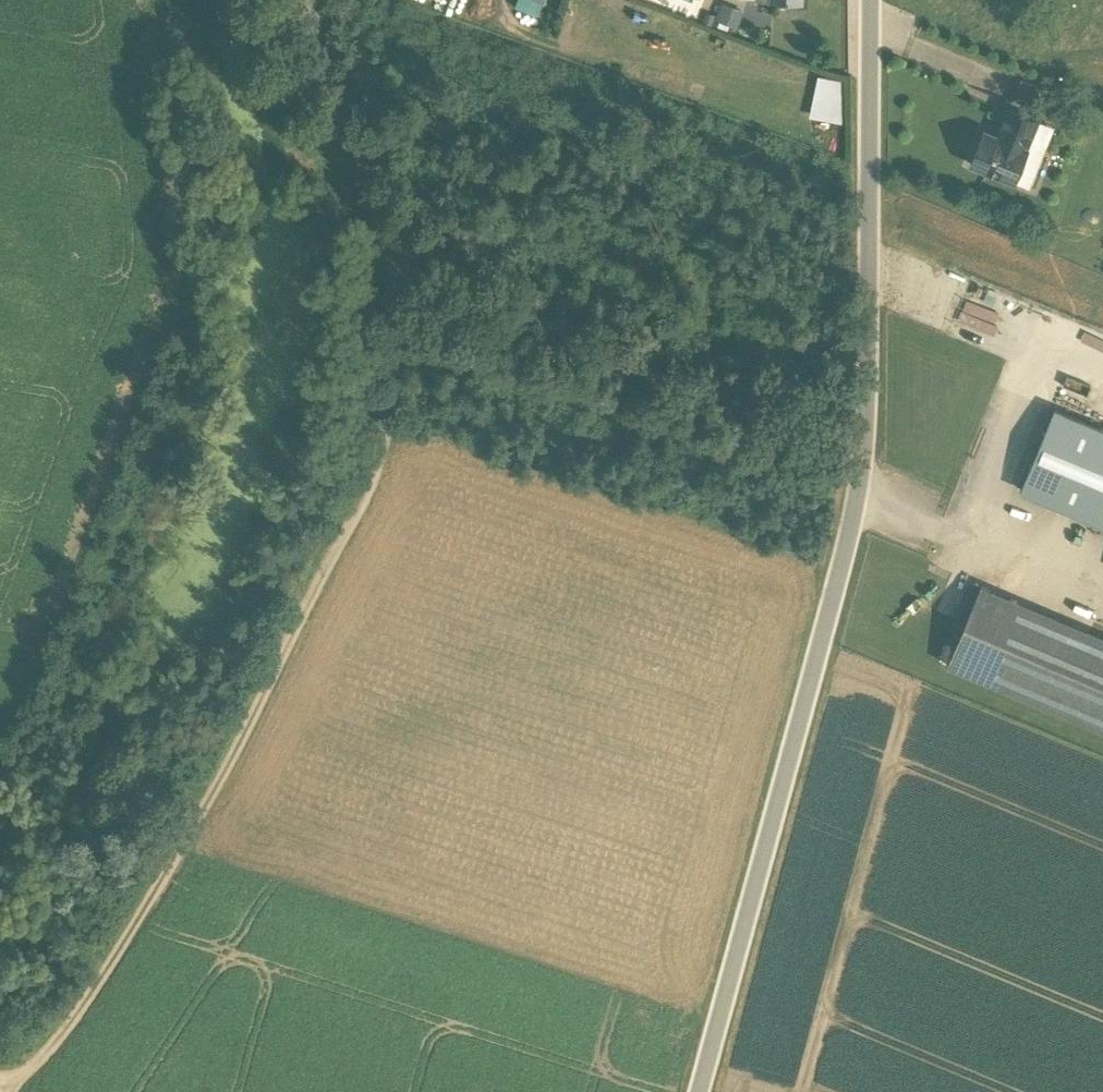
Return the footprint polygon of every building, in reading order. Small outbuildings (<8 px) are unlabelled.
[(744,11),(722,2),(716,19),(737,28),(744,11)] [(716,16),(707,12),(704,22),(712,25),(716,16)] [(1026,152),(1038,124),(1009,112),(997,140),(984,134),(971,167),(1014,185),(1028,153),(1026,152)] [(1055,410),(1021,490),(1102,525),(1102,430),(1055,410)] [(981,588),(947,668),(1102,734),(1102,640),(981,588)]
